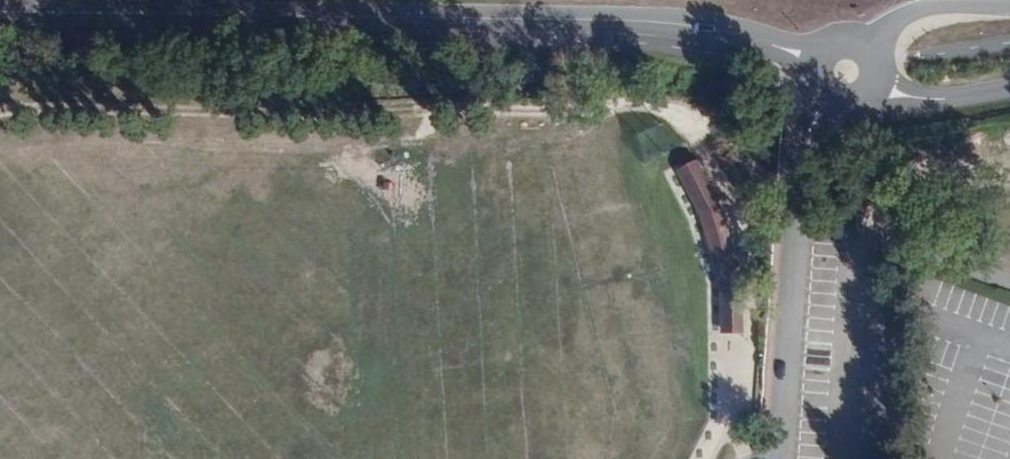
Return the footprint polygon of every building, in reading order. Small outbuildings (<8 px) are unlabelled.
[(739,263),(725,210),(698,160),(679,170),(703,215),(717,267),(722,334),(743,332),(739,263)]
